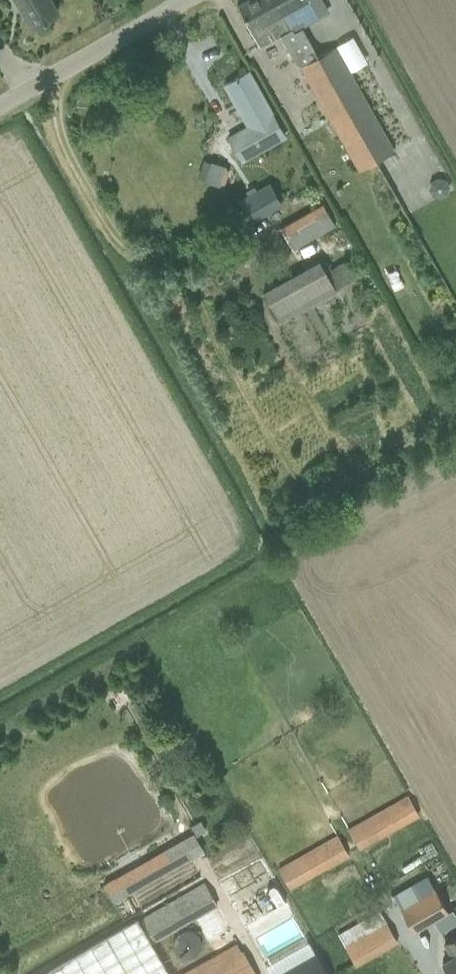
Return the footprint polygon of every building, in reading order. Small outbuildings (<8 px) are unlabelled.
[(32,25),(58,10),(52,0),(13,0),(18,2),(32,25)] [(317,57),(301,28),(295,32),(277,0),(246,0),(237,5),(260,45),(280,35),(294,62),(300,66),(359,172),(377,161),(317,57)] [(295,32),(301,28),(319,19),(309,0),(277,0),(295,32)] [(337,45),(317,57),(377,161),(396,150),(337,45)] [(249,71),(225,84),(248,126),(228,137),(241,160),(285,135),(249,71)] [(206,157),(199,176),(222,184),(229,165),(206,157)] [(450,186),(446,179),(438,176),(431,181),(429,188),(433,196),(441,198),(448,194),(450,186)] [(239,199),(253,222),(283,205),(270,182),(239,199)] [(294,249),(320,234),(337,225),(323,202),(281,226),(294,249)] [(337,290),(326,270),(320,259),(263,290),(281,322),(337,290)] [(408,793),(348,828),(360,849),(420,815),(408,793)] [(201,819),(191,825),(197,834),(206,829),(201,819)] [(338,833),(279,867),(290,889),(350,855),(338,833)] [(113,901),(190,857),(181,841),(104,884),(113,901)] [(238,900),(271,883),(262,867),(229,884),(238,900)] [(248,925),(290,900),(279,881),(237,906),(248,925)] [(204,882),(140,919),(154,944),(218,906),(204,882)] [(414,931),(449,911),(435,888),(400,908),(414,931)] [(154,944),(140,919),(138,917),(40,973),(171,973),(154,944)] [(356,964),(398,940),(385,918),(344,942),(356,964)] [(183,955),(196,946),(185,931),(172,940),(183,955)] [(449,973),(455,973),(455,937),(445,943),(453,957),(443,962),(449,973)] [(202,973),(257,973),(243,951),(202,973)] [(316,951),(314,952),(276,973),(329,973),(316,951)]
